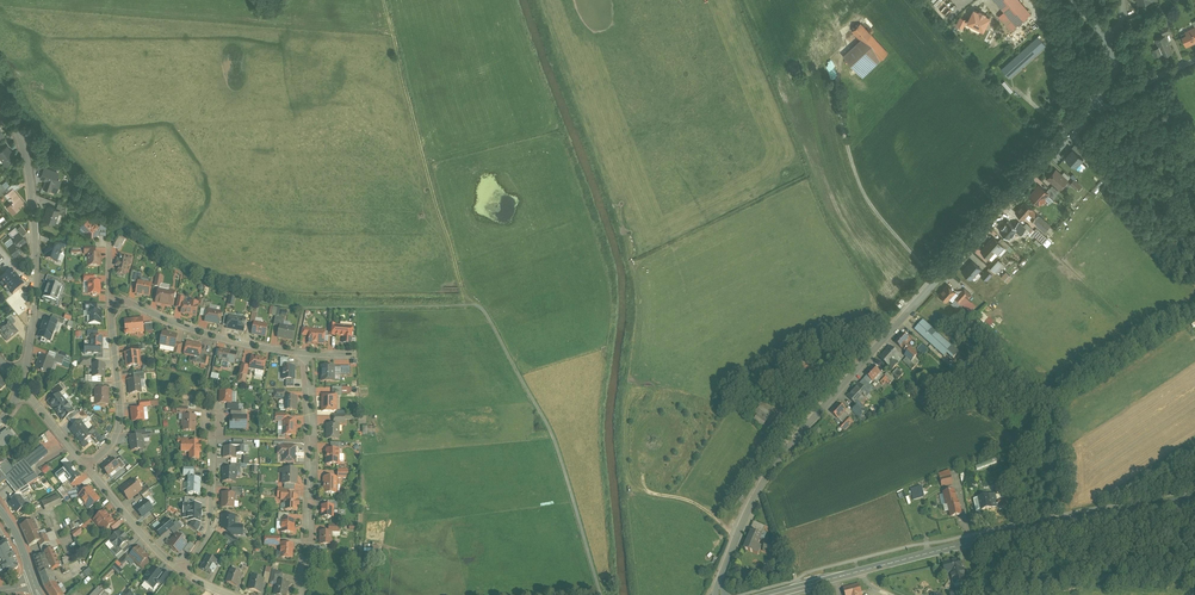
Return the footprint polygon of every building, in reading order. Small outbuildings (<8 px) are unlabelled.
[(1020,0),(996,0),(1005,11),(999,16),(1011,30),(1031,13),(1020,0)] [(974,8),(967,22),(983,31),(991,17),(986,14),(986,13),(979,9),(978,11),(974,8)] [(888,53),(861,23),(853,30),(864,43),(846,59),(849,62),(863,76),(888,53)] [(1170,24),(1161,28),(1164,35),(1172,31),(1170,24)] [(1181,34),(1186,46),(1194,42),(1194,28),(1192,30),(1191,29),(1181,34)] [(1038,36),(1001,68),(1009,77),(1046,45),(1038,36)] [(1166,36),(1160,38),(1159,38),(1160,39),(1156,40),(1162,54),(1171,50),(1172,52),(1166,36)] [(0,152),(0,157),(7,165),(17,158),(7,146),(0,152)] [(1080,156),(1073,149),(1066,157),(1078,169),(1082,164),(1077,160),(1080,156)] [(49,163),(41,160),(38,169),(43,171),(44,168),(47,169),(49,163)] [(47,169),(44,168),(43,171),(41,178),(45,179),(47,180),(45,185),(45,184),(45,185),(44,188),(47,189),(47,190),(48,190),(51,191),(51,190),(57,193),(57,192),(55,191),(58,183),(56,182),(56,181),(56,180),(55,180),(57,173),(47,169)] [(1068,180),(1056,169),(1048,178),(1060,189),(1068,180)] [(1080,185),(1074,179),(1071,184),(1077,189),(1080,185)] [(1046,192),(1040,186),(1037,188),(1037,189),(1035,191),(1030,196),(1039,204),(1041,202),(1045,202),(1045,198),(1048,194),(1046,192)] [(15,191),(13,188),(10,191),(8,193),(11,197),(10,197),(11,198),(14,201),(7,207),(13,215),(21,208),(19,206),(24,202),(15,191)] [(1058,195),(1050,188),(1046,192),(1048,194),(1049,195),(1048,196),(1048,197),(1053,200),(1058,195)] [(1032,209),(1025,202),(1016,212),(1023,219),(1026,216),(1032,209)] [(67,206),(59,203),(56,209),(59,210),(58,213),(67,216),(67,206)] [(56,209),(49,207),(47,213),(47,212),(44,220),(55,223),(58,213),(59,210),(56,209)] [(1026,216),(1030,220),(1031,219),(1034,222),(1040,216),(1036,212),(1032,209),(1026,216)] [(1040,216),(1034,222),(1045,231),(1050,225),(1040,216)] [(98,226),(90,217),(86,221),(87,222),(83,226),(86,229),(86,233),(91,233),(92,233),(93,233),(94,234),(96,234),(97,233),(98,233),(98,226)] [(1019,227),(1010,218),(1006,223),(1007,223),(1002,228),(1009,235),(1013,231),(1019,236),(1021,234),(1019,232),(1022,229),(1019,227)] [(106,227),(102,223),(98,226),(98,233),(98,234),(99,235),(106,235),(106,227)] [(26,233),(21,226),(17,229),(19,231),(23,236),(26,233)] [(1022,229),(1019,232),(1021,234),(1023,236),(1024,235),(1029,230),(1024,226),(1022,229)] [(1039,235),(1031,227),(1029,230),(1032,232),(1035,236),(1044,243),(1048,239),(1041,232),(1039,235)] [(27,240),(23,236),(19,231),(12,237),(15,241),(19,246),(27,240)] [(124,243),(118,239),(119,238),(114,248),(117,249),(120,244),(123,246),(124,243)] [(67,244),(56,240),(54,245),(61,248),(61,249),(64,250),(67,244)] [(19,246),(15,241),(8,246),(16,256),(23,250),(19,246)] [(997,249),(989,242),(981,251),(989,258),(997,249)] [(54,245),(51,244),(49,248),(47,248),(45,254),(47,254),(46,258),(58,263),(60,256),(59,256),(61,249),(61,248),(54,245)] [(94,255),(88,255),(88,267),(100,267),(100,254),(95,254),(94,254),(94,255)] [(133,259),(121,257),(120,264),(117,263),(116,266),(119,267),(118,274),(125,276),(128,264),(131,265),(133,259)] [(1003,264),(996,257),(991,263),(998,270),(1003,264)] [(24,259),(18,264),(21,268),(27,263),(24,259)] [(981,269),(972,261),(963,271),(971,279),(977,273),(978,273),(981,269)] [(998,270),(991,263),(988,266),(990,267),(996,272),(998,270)] [(996,272),(990,267),(987,269),(993,274),(992,274),(994,275),(996,273),(996,272)] [(0,279),(13,294),(24,285),(12,269),(0,279)] [(1008,271),(1003,277),(1010,283),(1015,277),(1008,271)] [(990,277),(985,272),(982,276),(987,280),(990,277)] [(142,275),(133,273),(131,282),(137,283),(137,279),(141,280),(142,275)] [(60,280),(48,275),(46,281),(49,282),(50,282),(58,285),(60,280)] [(58,285),(50,282),(49,282),(47,289),(48,290),(45,300),(52,302),(52,301),(57,303),(61,292),(60,292),(62,287),(58,285)] [(95,282),(89,282),(89,294),(92,294),(92,295),(93,296),(96,296),(97,295),(97,294),(100,294),(100,290),(100,289),(100,287),(100,286),(100,282),(95,282)] [(152,285),(138,282),(136,294),(150,296),(152,285)] [(955,292),(948,285),(947,286),(947,285),(944,289),(939,295),(946,302),(947,301),(949,299),(952,296),(955,292)] [(972,295),(965,289),(962,292),(966,295),(969,298),(972,295)] [(175,293),(159,290),(156,303),(172,306),(175,293)] [(966,295),(962,292),(959,295),(955,292),(952,296),(959,303),(965,296),(966,295)] [(965,296),(959,303),(970,313),(976,307),(965,296)] [(185,298),(178,297),(176,308),(181,309),(181,308),(183,309),(184,303),(185,298)] [(211,302),(202,300),(201,309),(205,310),(206,306),(210,306),(211,302)] [(198,304),(191,302),(191,305),(184,303),(183,309),(182,314),(196,316),(198,304)] [(281,316),(282,308),(272,307),(271,315),(281,316)] [(95,309),(89,309),(89,317),(88,317),(87,323),(89,323),(89,324),(101,324),(101,320),(102,319),(101,319),(101,315),(102,315),(102,314),(101,314),(101,312),(95,312),(95,309)] [(222,313),(208,310),(205,322),(219,325),(222,313)] [(980,317),(991,327),(996,322),(984,312),(980,317)] [(64,319),(53,315),(51,320),(57,322),(56,323),(63,325),(65,320),(64,319)] [(16,323),(11,316),(7,319),(9,321),(12,326),(16,323)] [(230,317),(228,326),(227,329),(244,332),(246,320),(230,317)] [(285,318),(276,317),(274,325),(279,326),(280,322),(284,323),(285,318)] [(51,320),(46,318),(41,331),(42,332),(40,337),(42,338),(41,342),(46,344),(48,340),(50,341),(56,323),(57,322),(51,320)] [(135,320),(125,321),(126,332),(125,333),(125,334),(126,335),(128,335),(129,334),(139,333),(138,332),(144,331),(143,325),(143,319),(136,320),(135,320)] [(9,321),(0,328),(5,334),(3,336),(7,341),(18,333),(12,326),(9,321)] [(952,347),(924,321),(916,330),(944,356),(947,353),(953,358),(959,351),(953,346),(952,347)] [(152,323),(145,324),(145,325),(143,325),(145,325),(146,332),(153,331),(152,323)] [(267,325),(255,323),(252,334),(265,337),(267,325)] [(294,329),(280,326),(278,338),(283,339),(283,338),(286,339),(292,341),(294,329)] [(352,328),(336,326),(335,336),(344,337),(343,344),(351,344),(351,338),(352,338),(352,328)] [(310,329),(303,329),(301,336),(310,337),(310,331),(310,329)] [(310,331),(310,337),(309,343),(322,344),(324,343),(324,337),(323,337),(323,333),(322,332),(310,331)] [(177,336),(169,335),(169,334),(163,333),(160,346),(174,349),(175,349),(176,344),(177,336)] [(911,341),(903,334),(895,343),(902,350),(902,349),(907,354),(910,351),(912,348),(908,345),(911,341)] [(98,337),(91,337),(91,348),(91,349),(101,350),(102,350),(102,337),(98,337)] [(198,344),(192,342),(190,343),(187,343),(184,354),(186,355),(194,357),(195,356),(197,357),(200,357),(200,354),(202,346),(199,345),(198,344)] [(182,345),(176,344),(175,349),(174,349),(173,354),(180,355),(182,345)] [(923,344),(918,349),(925,355),(930,350),(923,344)] [(890,347),(880,358),(893,369),(897,365),(894,363),(900,356),(890,347)] [(237,353),(224,351),(222,359),(222,362),(235,364),(237,353)] [(912,353),(910,351),(907,354),(905,357),(907,358),(912,363),(913,364),(917,360),(913,357),(912,358),(909,356),(912,353)] [(138,352),(126,354),(127,367),(133,366),(133,364),(139,364),(138,352)] [(208,356),(200,354),(200,357),(197,357),(196,363),(201,364),(206,365),(208,356)] [(65,358),(56,355),(55,359),(56,359),(56,360),(59,361),(58,364),(62,365),(65,358)] [(54,361),(41,356),(36,371),(41,373),(43,374),(43,373),(49,375),(54,361)] [(222,359),(215,357),(213,368),(221,369),(222,362),(222,359)] [(266,359),(252,357),(250,369),(264,372),(266,359)] [(961,375),(976,363),(971,357),(956,370),(961,375)] [(105,365),(93,364),(93,377),(104,378),(105,365)] [(249,366),(242,364),(239,375),(250,377),(252,371),(248,370),(249,366)] [(881,373),(873,366),(865,375),(872,382),(874,380),(881,373)] [(288,367),(283,367),(283,380),(294,380),(294,367),(288,367)] [(334,367),(322,367),(323,367),(323,375),(322,375),(322,381),(334,381),(334,367)] [(351,367),(340,367),(340,375),(351,376),(351,367)] [(898,369),(893,374),(899,379),(903,374),(898,369)] [(881,373),(874,380),(877,383),(879,382),(884,376),(881,373)] [(895,379),(887,373),(884,376),(892,382),(895,379)] [(884,376),(879,382),(882,385),(886,381),(890,385),(892,382),(884,376)] [(134,381),(129,381),(130,394),(141,393),(140,380),(134,381)] [(59,385),(50,391),(55,397),(59,394),(59,395),(64,391),(59,385)] [(869,394),(859,385),(852,393),(849,397),(848,396),(848,397),(858,406),(865,399),(866,399),(867,398),(865,397),(868,394),(869,394)] [(103,389),(96,389),(95,405),(92,404),(92,405),(108,405),(108,399),(107,399),(107,389),(103,389)] [(232,392),(221,392),(220,403),(231,404),(232,392)] [(55,397),(49,403),(59,414),(67,407),(61,399),(62,398),(59,395),(59,394),(55,397)] [(297,398),(285,397),(284,406),(286,408),(286,411),(296,411),(297,406),(296,405),(296,398),(297,398)] [(334,397),(323,397),(322,412),(333,412),(334,397)] [(846,410),(839,403),(831,412),(838,419),(846,410)] [(860,410),(857,407),(852,412),(859,418),(864,413),(860,410)] [(770,414),(760,408),(756,414),(758,416),(755,421),(762,426),(770,414)] [(143,409),(131,410),(133,422),(144,421),(143,409)] [(88,418),(83,411),(74,418),(79,423),(81,421),(82,423),(88,418)] [(345,416),(334,415),(334,423),(335,423),(335,425),(338,425),(338,424),(345,424),(345,416)] [(196,416),(184,416),(184,421),(182,421),(182,422),(182,425),(182,426),(184,426),(184,431),(195,432),(196,416)] [(245,417),(233,417),(233,420),(231,420),(231,428),(242,428),(242,425),(245,425),(245,417)] [(848,417),(843,422),(847,426),(852,421),(848,417)] [(93,428),(87,421),(89,419),(88,418),(82,423),(89,431),(93,428)] [(82,423),(81,421),(79,423),(71,430),(82,444),(93,436),(92,435),(93,435),(96,432),(93,428),(89,431),(82,423)] [(286,422),(284,422),(283,435),(285,436),(295,436),(296,422),(286,422)] [(847,426),(843,422),(840,426),(845,431),(848,427),(847,426)] [(335,425),(327,425),(327,439),(339,439),(339,434),(338,433),(338,425),(335,425)] [(363,427),(364,436),(377,436),(376,426),(363,427)] [(0,437),(0,453),(16,439),(8,429),(1,435),(2,435),(0,437)] [(135,437),(130,437),(131,441),(130,441),(130,445),(131,445),(132,451),(144,450),(142,436),(141,436),(135,437)] [(34,444),(30,438),(22,444),(27,449),(34,444)] [(199,442),(190,442),(190,443),(189,443),(182,442),(182,452),(190,453),(190,460),(199,460),(199,453),(201,453),(201,443),(199,443),(199,442)] [(284,446),(278,446),(278,447),(278,454),(284,455),(283,463),(294,463),(295,447),(284,446)] [(236,448),(224,447),(223,458),(236,459),(236,448)] [(331,450),(327,450),(327,465),(335,465),(337,466),(339,466),(340,465),(340,463),(339,462),(339,455),(339,451),(339,450),(331,450)] [(975,465),(979,472),(999,463),(996,456),(975,465)] [(1,468),(1,469),(9,463),(7,460),(4,463),(0,458),(0,469),(1,468)] [(112,459),(102,467),(108,476),(119,467),(115,462),(112,459)] [(125,466),(119,459),(115,462),(119,467),(121,470),(125,466)] [(13,468),(9,463),(1,469),(1,468),(0,469),(0,470),(6,477),(5,478),(5,477),(5,478),(6,480),(6,479),(14,489),(35,475),(24,461),(13,468)] [(80,477),(70,464),(61,471),(71,484),(80,477)] [(241,464),(231,464),(231,469),(236,470),(236,472),(240,472),(241,464)] [(45,474),(51,470),(48,465),(42,469),(45,474)] [(194,468),(184,468),(183,476),(194,476),(194,468)] [(231,469),(224,469),(223,482),(235,482),(236,472),(236,470),(231,469)] [(297,470),(284,470),(283,484),(285,484),(295,485),(296,485),(297,470)] [(347,471),(339,471),(338,471),(338,478),(339,478),(347,479),(348,478),(348,471),(347,471)] [(35,475),(14,489),(18,493),(39,479),(35,475)] [(951,476),(940,479),(942,487),(953,484),(951,476)] [(330,478),(329,477),(329,478),(326,478),(324,480),(324,485),(323,486),(324,487),(324,491),(323,492),(326,494),(331,494),(331,495),(332,494),(334,494),(335,494),(337,492),(336,491),(336,487),(337,485),(337,481),(337,480),(335,478),(330,478)] [(201,479),(188,479),(188,483),(184,483),(183,490),(187,490),(187,494),(200,495),(201,479)] [(134,480),(128,485),(127,484),(120,489),(120,488),(119,488),(127,499),(135,493),(136,494),(139,492),(141,490),(141,489),(134,480)] [(65,484),(62,486),(68,494),(74,489),(70,484),(67,487),(65,484)] [(146,485),(141,489),(141,490),(139,492),(142,496),(149,490),(150,489),(146,485)] [(925,486),(912,489),(915,501),(927,498),(925,486)] [(74,489),(68,494),(72,500),(81,493),(76,487),(74,489)] [(99,501),(90,488),(79,497),(89,509),(99,501)] [(243,488),(232,488),(232,492),(236,493),(236,496),(242,496),(243,488)] [(149,490),(142,496),(145,500),(152,494),(149,490)] [(284,490),(278,490),(278,498),(282,498),(282,496),(284,496),(289,496),(289,490),(284,490)] [(954,491),(944,494),(947,505),(948,505),(951,518),(962,515),(959,502),(957,503),(954,491)] [(234,494),(223,493),(222,508),(234,508),(234,494)] [(22,495),(10,503),(16,513),(28,505),(22,495)] [(58,495),(42,502),(46,511),(61,504),(58,495)] [(289,496),(284,496),(284,504),(286,504),(286,510),(284,510),(284,511),(297,511),(297,506),(299,507),(299,501),(297,501),(298,497),(289,496)] [(1009,496),(1001,498),(1001,501),(998,501),(999,507),(1011,504),(1009,496)] [(146,501),(136,509),(143,517),(153,509),(146,501)] [(338,502),(328,501),(327,506),(333,507),(333,509),(338,510),(338,502)] [(194,506),(189,505),(189,506),(188,522),(200,522),(200,506),(194,506)] [(327,506),(322,506),(322,510),(322,514),(322,517),(326,517),(327,519),(329,517),(333,517),(333,509),(333,507),(327,506)] [(998,512),(998,510),(995,511),(996,513),(991,514),(994,525),(1007,522),(1005,511),(998,512)] [(105,511),(94,520),(102,529),(102,531),(103,533),(105,533),(106,531),(106,530),(111,526),(114,523),(113,521),(113,520),(112,519),(111,519),(105,511)] [(235,516),(223,516),(222,529),(234,529),(235,516)] [(168,519),(155,530),(161,538),(170,530),(175,526),(173,524),(168,519)] [(41,537),(38,531),(35,525),(37,525),(35,520),(33,521),(20,526),(25,537),(29,546),(39,542),(42,541),(41,537)] [(289,520),(282,520),(282,533),(294,533),(294,520),(289,520)] [(79,521),(70,525),(72,530),(81,526),(79,521)] [(117,521),(114,523),(111,526),(114,530),(120,525),(117,521)] [(177,521),(173,524),(175,526),(170,530),(174,534),(182,528),(177,521)] [(764,527),(754,523),(752,528),(753,529),(762,532),(764,527)] [(79,528),(72,533),(74,538),(82,532),(79,528)] [(43,536),(41,537),(42,541),(39,542),(41,547),(55,541),(57,540),(53,532),(46,535),(43,536)] [(120,532),(111,540),(113,543),(111,544),(115,547),(115,548),(116,547),(118,549),(120,548),(126,542),(127,541),(125,539),(126,538),(123,534),(122,535),(120,532)] [(329,533),(321,532),(320,545),(331,545),(331,544),(332,543),(332,539),(331,537),(331,533),(329,533)] [(762,536),(752,532),(745,550),(758,555),(761,547),(758,546),(762,536)] [(237,540),(228,533),(225,538),(233,544),(237,540)] [(178,535),(175,539),(174,538),(171,542),(168,540),(165,543),(168,545),(168,546),(177,552),(180,554),(187,545),(183,542),(184,540),(178,535)] [(280,538),(269,537),(268,545),(279,546),(280,538)] [(7,540),(0,545),(0,571),(2,576),(12,572),(17,569),(18,568),(18,567),(19,566),(19,565),(18,564),(7,540)] [(55,541),(41,547),(43,553),(58,548),(55,541)] [(126,542),(120,548),(122,551),(125,554),(128,551),(131,548),(126,542)] [(190,542),(183,551),(189,555),(195,546),(190,542)] [(777,545),(766,542),(764,551),(775,553),(777,545)] [(293,545),(281,544),(281,552),(277,552),(277,558),(292,558),(292,552),(293,551),(293,550),(293,549),(293,545)] [(380,547),(365,546),(364,557),(380,557),(380,547)] [(120,548),(118,549),(116,547),(115,548),(115,547),(111,551),(116,557),(122,551),(120,548)] [(139,547),(131,555),(136,560),(134,562),(139,567),(149,557),(148,557),(139,548),(139,547)] [(44,555),(34,558),(39,575),(49,572),(51,571),(60,567),(66,565),(64,560),(63,561),(58,548),(43,553),(44,555)] [(235,550),(230,561),(228,560),(225,564),(231,566),(233,562),(238,552),(235,550)] [(125,554),(118,561),(123,566),(131,558),(126,553),(128,551),(125,554)] [(207,556),(200,569),(210,575),(212,572),(213,572),(216,568),(215,567),(218,561),(207,556)] [(221,558),(217,566),(222,568),(226,560),(221,558)] [(960,560),(949,563),(943,565),(945,572),(950,570),(951,574),(953,581),(954,584),(961,582),(962,583),(967,582),(964,571),(962,571),(960,560)] [(66,565),(60,567),(63,574),(70,571),(68,564),(66,565)] [(248,568),(243,566),(241,570),(240,574),(241,575),(240,577),(244,578),(248,568)] [(90,567),(84,572),(88,578),(95,573),(90,567)] [(161,574),(152,567),(142,580),(151,587),(153,589),(157,584),(159,581),(163,576),(161,574)] [(241,570),(232,567),(227,582),(237,586),(240,577),(241,575),(240,574),(241,570)] [(49,572),(39,575),(44,588),(55,583),(56,583),(51,571),(49,572)] [(83,571),(77,574),(81,580),(86,577),(83,571)] [(163,576),(159,581),(163,585),(170,576),(163,571),(161,574),(163,576)] [(282,573),(273,572),(271,584),(272,579),(281,581),(282,573)] [(263,580),(252,577),(249,590),(260,593),(263,583),(264,580),(263,580)] [(277,581),(275,594),(286,594),(288,583),(277,581)] [(953,581),(949,581),(945,588),(950,591),(953,586),(952,586),(954,584),(953,581)] [(44,588),(49,594),(63,594),(62,594),(66,592),(61,585),(58,587),(55,583),(44,588)] [(844,590),(845,594),(862,594),(859,586),(844,590)]
